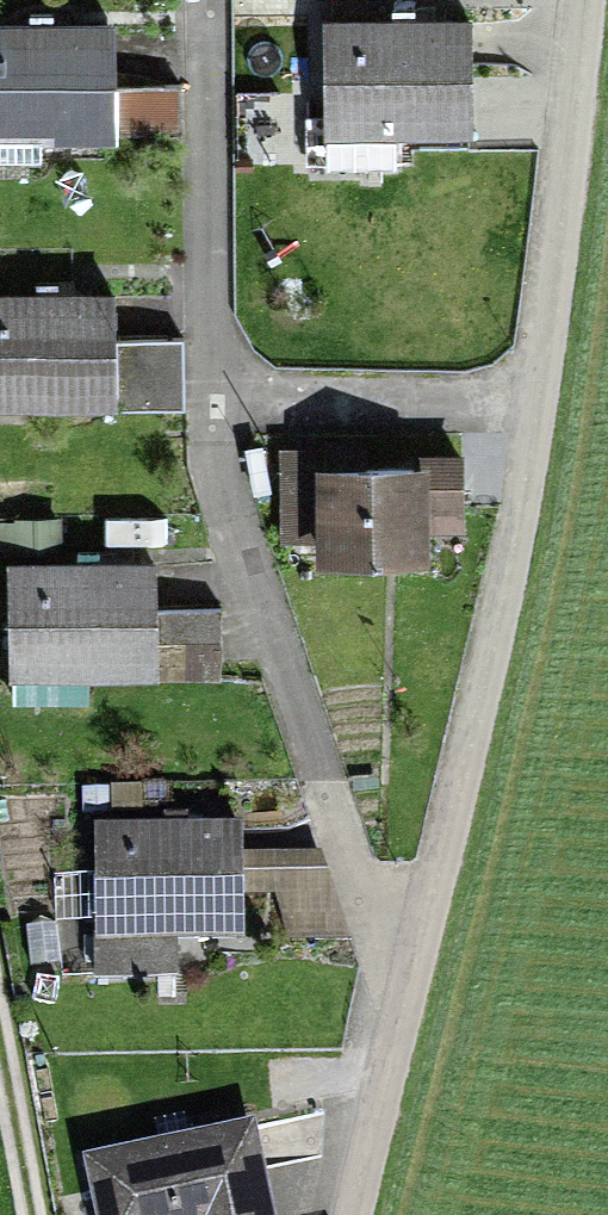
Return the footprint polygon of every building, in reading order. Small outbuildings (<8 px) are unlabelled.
[(475,33),(327,33),(326,173),(399,173),(399,128),(474,128),(475,33)] [(0,38),(0,145),(125,144),(124,37),(0,38)] [(0,290),(0,411),(116,409),(114,337),(113,288),(0,290)] [(182,335),(114,337),(116,409),(183,408),(182,335)] [(474,462),(329,463),(330,574),(443,573),(443,542),(475,542),(474,462)] [(165,567),(17,573),(21,689),(170,683),(169,620),(165,567)] [(225,618),(169,620),(172,690),(228,688),(225,618)] [(256,833),(104,835),(106,994),(189,993),(189,966),(257,966),(256,833)] [(94,1169),(105,1214),(287,1214),(265,1126),(94,1169)]
